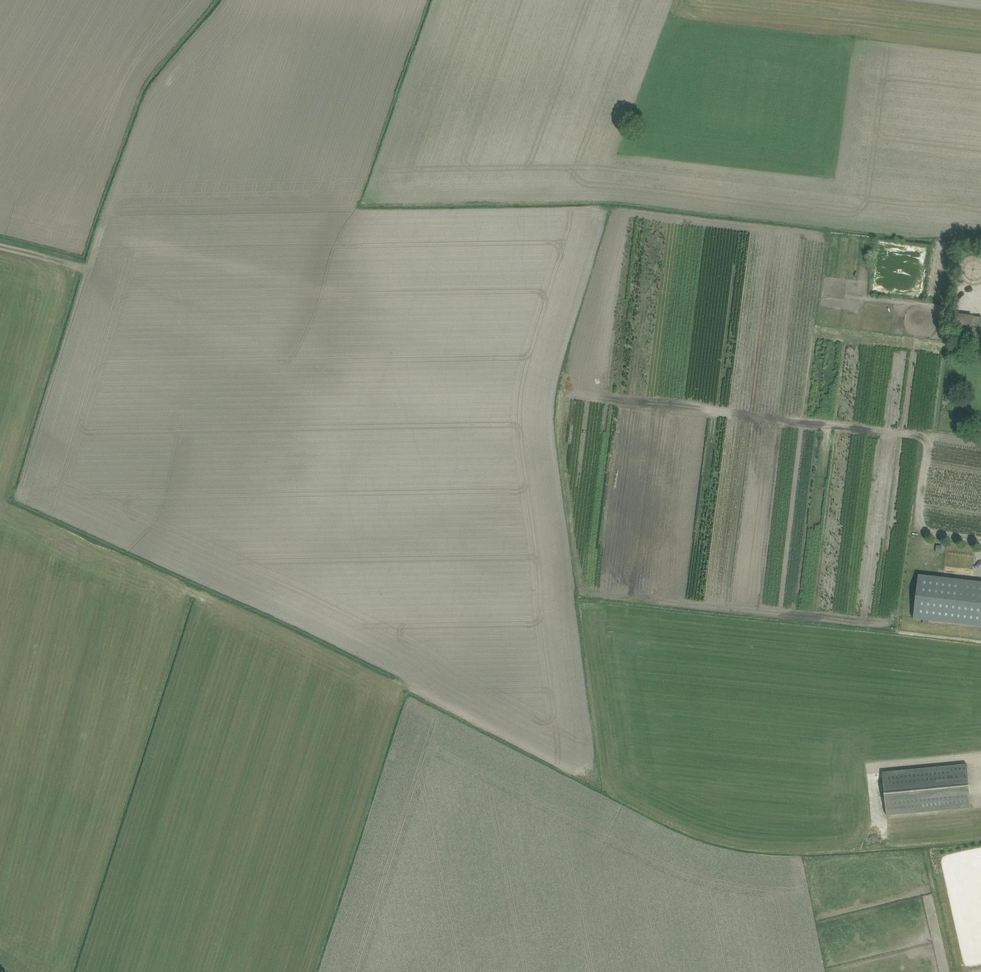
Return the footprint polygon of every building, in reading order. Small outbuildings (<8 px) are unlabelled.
[(950,330),(957,331),(956,337),(963,338),(964,331),(971,332),(972,323),(980,324),(980,317),(973,316),(973,315),(953,312),(950,330)] [(914,618),(980,626),(980,582),(919,575),(914,618)] [(883,772),(887,815),(971,808),(968,764),(883,772)]
